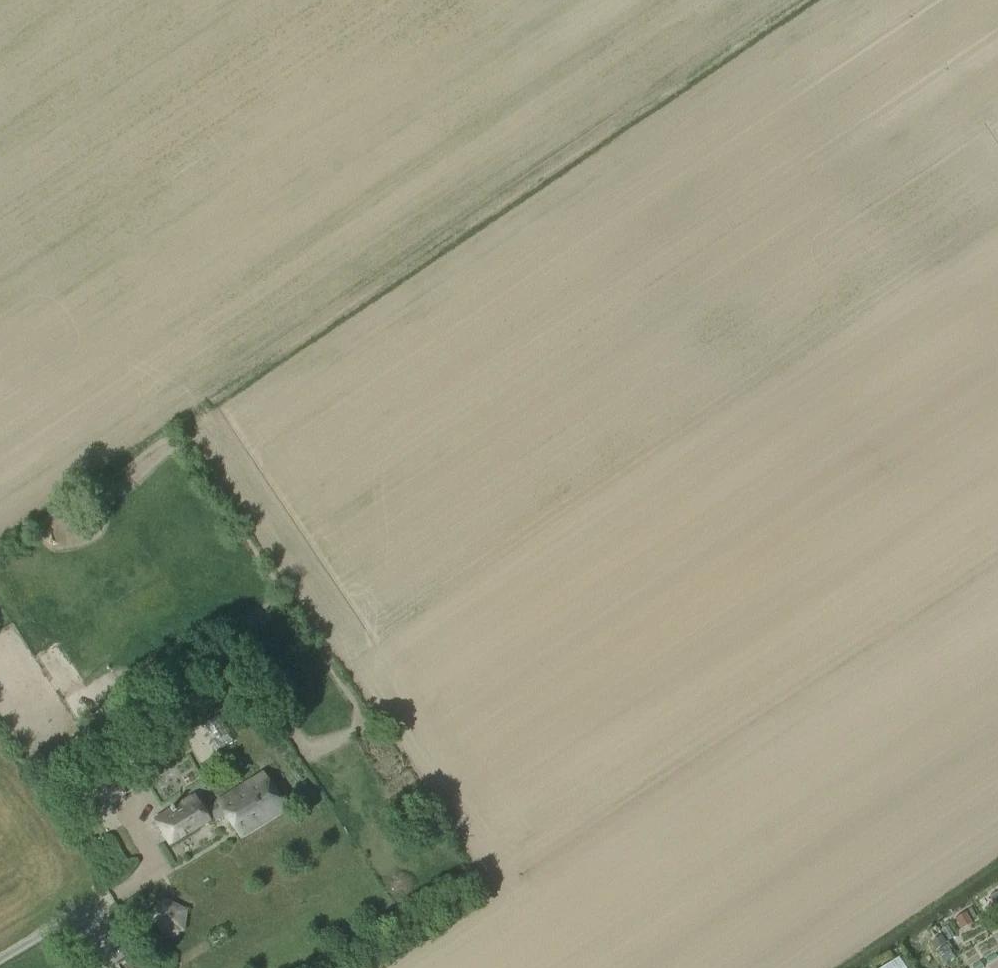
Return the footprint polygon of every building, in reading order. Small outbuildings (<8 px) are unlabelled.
[(94,814),(137,788),(117,757),(75,782),(94,814)] [(222,808),(210,815),(196,792),(153,817),(171,848),(226,815),(241,838),(289,808),(266,770),(217,800),(222,808)] [(164,899),(151,914),(163,932),(182,928),(185,908),(164,899)] [(967,913),(956,919),(962,929),(972,923),(967,913)] [(942,935),(932,943),(938,951),(948,943),(942,935)]
